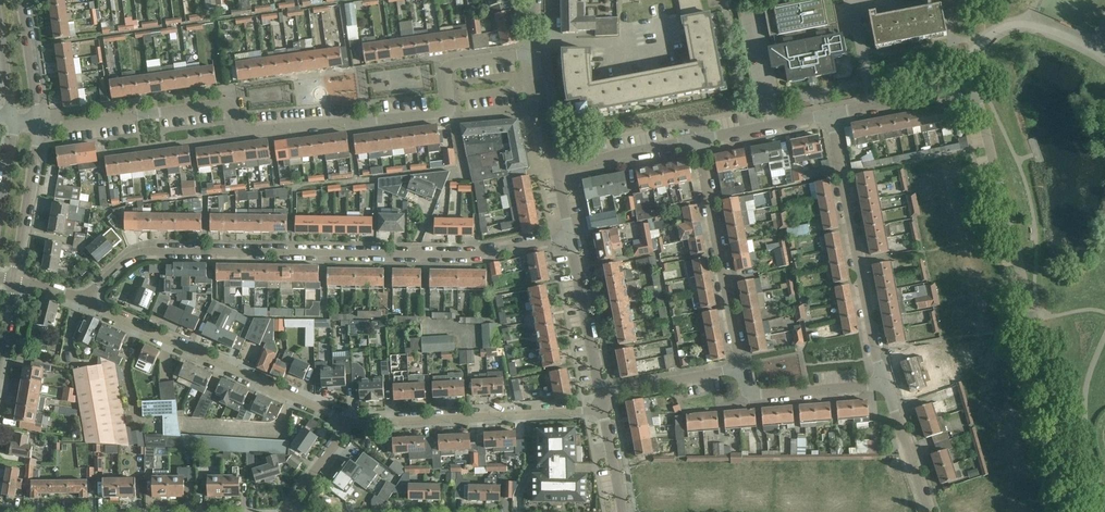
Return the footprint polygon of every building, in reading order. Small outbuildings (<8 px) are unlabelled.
[(65,6),(64,0),(50,0),(51,8),(65,6)] [(206,9),(217,7),(217,5),(216,0),(205,0),(206,9)] [(240,15),(252,13),(250,0),(238,0),(240,10),(239,10),(240,15)] [(493,16),(496,15),(506,13),(504,4),(508,3),(508,0),(483,0),(487,17),(493,16)] [(585,17),(585,3),(582,3),(582,1),(588,1),(588,0),(562,0),(563,32),(563,34),(564,34),(564,33),(576,33),(578,33),(578,31),(595,31),(596,37),(618,36),(617,24),(618,24),(618,18),(596,19),(585,19),(585,17)] [(684,26),(687,25),(695,66),(703,65),(703,67),(595,88),(597,97),(593,98),(590,83),(588,67),(588,57),(591,57),(591,51),(563,51),(563,63),(566,63),(567,68),(564,68),(565,80),(568,79),(568,85),(566,85),(567,96),(570,96),(571,101),(568,102),(568,103),(575,102),(578,118),(590,116),(589,111),(599,109),(600,112),(609,110),(609,107),(614,106),(615,109),(625,107),(624,104),(630,103),(630,106),(640,104),(640,102),(645,100),(646,103),(656,101),(655,99),(661,97),(661,100),(671,98),(671,96),(676,95),(677,97),(687,95),(686,93),(692,92),(692,94),(702,92),(701,90),(707,89),(707,91),(720,89),(720,87),(722,85),(724,84),(719,60),(716,60),(715,55),(718,54),(716,45),(713,45),(712,40),(715,39),(713,29),(710,30),(709,24),(712,24),(710,14),(705,15),(700,0),(679,0),(684,26)] [(786,66),(789,82),(835,73),(832,57),(845,55),(841,37),(826,40),(824,28),(837,25),(832,0),(817,0),(764,10),(770,38),(783,35),(785,47),(770,50),(773,68),(786,66)] [(869,14),(872,32),(876,49),(892,46),(927,39),(932,38),(947,35),(941,6),(940,6),(940,0),(927,0),(927,9),(925,9),(924,9),(891,16),(890,16),(877,18),(876,13),(869,14)] [(357,27),(355,4),(345,5),(348,28),(357,27)] [(53,24),(68,22),(65,6),(51,8),(53,24)] [(506,13),(496,15),(499,30),(514,27),(510,12),(506,13)] [(473,36),(482,34),(480,20),(470,22),(473,36)] [(68,22),(53,24),(55,39),(66,38),(70,37),(68,22)] [(414,30),(418,55),(431,53),(427,30),(420,31),(419,23),(413,24),(414,30)] [(466,25),(453,27),(456,50),(470,48),(466,25)] [(453,27),(440,28),(444,52),(456,50),(453,27)] [(517,43),(514,27),(499,30),(503,46),(517,43)] [(440,28),(427,30),(431,53),(444,52),(440,28)] [(405,57),(418,55),(414,30),(401,32),(402,40),(402,41),(405,57)] [(143,38),(145,46),(153,45),(152,37),(151,31),(143,32),(143,38)] [(375,35),(379,61),(392,59),(389,43),(388,33),(375,35)] [(482,34),(473,36),(473,39),(474,50),(490,48),(488,34),(482,35),(482,34)] [(361,58),(365,57),(366,63),(379,61),(375,35),(375,37),(362,39),(363,46),(359,47),(361,58)] [(312,40),(299,41),(300,49),(313,48),(312,40)] [(389,43),(392,59),(405,57),(402,41),(389,43)] [(73,59),(71,44),(67,44),(56,46),(58,62),(73,59)] [(291,73),(304,71),(301,55),(296,56),(295,49),(287,50),(291,73)] [(276,59),(278,75),(291,73),(287,50),(275,52),(276,59)] [(341,50),(327,52),(330,68),(343,66),(341,50)] [(317,70),(330,68),(327,52),(314,53),(317,70)] [(252,79),(248,53),(235,55),(239,81),(252,79)] [(304,71),(317,70),(314,53),(301,55),(304,71)] [(103,63),(102,55),(96,56),(91,57),(92,64),(103,63)] [(73,59),(58,62),(61,77),(75,75),(73,59)] [(151,93),(164,91),(161,68),(160,59),(147,61),(149,77),(151,93)] [(265,77),(278,75),(276,59),(263,61),(265,77)] [(258,61),(250,63),(252,79),(265,77),(263,61),(258,61)] [(164,91),(177,89),(175,73),(174,66),(161,68),(164,91)] [(201,70),(203,86),(216,84),(214,68),(201,70)] [(190,88),(203,86),(201,70),(188,71),(190,88)] [(175,73),(177,89),(190,88),(188,71),(175,73)] [(122,73),(123,81),(125,97),(138,95),(136,79),(135,72),(122,73)] [(61,77),(63,92),(78,90),(83,89),(83,83),(77,84),(75,75),(61,77)] [(136,79),(138,95),(151,93),(149,77),(136,79)] [(125,97),(123,81),(110,83),(112,99),(125,97)] [(108,102),(106,86),(99,87),(101,103),(108,102)] [(80,106),(78,90),(63,92),(65,108),(80,106)] [(935,108),(939,130),(942,129),(943,136),(952,135),(950,128),(955,127),(954,120),(952,120),(949,106),(935,108)] [(921,111),(925,133),(939,130),(935,108),(921,111)] [(925,133),(921,111),(907,114),(911,135),(913,135),(912,128),(920,127),(921,133),(925,133)] [(911,135),(907,114),(893,116),(897,138),(902,137),(901,130),(907,129),(908,136),(911,135)] [(897,138),(893,116),(879,119),(883,141),(886,140),(894,139),(897,138)] [(883,141),(879,119),(865,122),(869,143),(883,141)] [(460,125),(467,158),(486,154),(498,151),(499,156),(525,151),(519,120),(460,125)] [(869,143),(865,122),(851,125),(854,139),(851,139),(853,146),(869,143)] [(425,128),(427,145),(428,145),(429,154),(441,152),(440,144),(439,131),(438,126),(425,128)] [(427,145),(425,128),(414,129),(417,154),(416,147),(427,145)] [(417,154),(414,129),(402,131),(404,148),(405,155),(417,154)] [(402,131),(390,132),(393,156),(393,150),(404,148),(402,131)] [(381,158),(393,156),(390,132),(378,134),(381,158)] [(336,153),(337,159),(349,158),(347,134),(334,136),(336,153)] [(366,136),(369,159),(381,158),(378,134),(366,136)] [(334,136),(322,137),(324,155),(325,155),(326,161),(337,159),(336,153),(334,136)] [(369,159),(366,136),(354,137),(356,155),(369,153),(369,159)] [(804,139),(809,160),(823,157),(819,136),(804,139)] [(324,155),(322,137),(310,139),(313,156),(324,155)] [(959,144),(942,147),(943,152),(969,147),(967,142),(966,137),(958,138),(958,142),(959,144)] [(298,141),(301,158),(313,156),(310,139),(298,141)] [(795,163),(809,160),(804,139),(791,142),(795,163)] [(268,141),(256,142),(258,160),(271,158),(268,141)] [(289,160),(301,158),(298,141),(287,142),(289,160)] [(258,160),(256,142),(244,144),(247,168),(259,167),(258,160)] [(290,166),(289,160),(287,142),(275,144),(277,162),(284,161),(284,166),(290,166)] [(95,144),(76,147),(78,165),(79,165),(79,171),(91,170),(93,184),(100,183),(98,169),(97,162),(95,144)] [(244,144),(232,146),(235,170),(247,168),(244,144)] [(770,171),(777,170),(784,168),(788,185),(794,184),(794,183),(792,171),(792,169),(791,169),(789,159),(783,160),(780,144),(765,146),(769,163),(770,171)] [(223,172),(235,170),(232,146),(220,147),(223,172)] [(769,163),(765,146),(751,149),(755,168),(748,170),(749,176),(752,192),(760,190),(757,174),(762,173),(761,165),(769,163)] [(69,166),(78,165),(76,147),(57,150),(60,167),(59,173),(69,172),(69,166)] [(208,149),(212,173),(223,172),(220,147),(208,149)] [(943,152),(942,147),(928,150),(929,155),(943,152)] [(189,148),(177,149),(179,167),(192,165),(189,149),(189,148)] [(177,149),(165,151),(167,169),(179,167),(177,149)] [(212,173),(208,149),(196,150),(199,168),(211,167),(211,173),(212,173)] [(431,169),(456,165),(454,150),(443,151),(444,161),(430,163),(431,169)] [(748,168),(745,150),(728,153),(731,171),(748,168)] [(153,152),(156,170),(167,169),(165,151),(153,152)] [(473,183),(474,183),(484,181),(504,177),(512,176),(512,173),(525,170),(525,169),(528,168),(525,151),(499,156),(498,151),(486,154),(467,158),(473,183)] [(156,170),(153,152),(141,154),(144,172),(156,170)] [(731,171),(728,153),(715,156),(723,198),(736,195),(735,187),(731,171)] [(145,178),(144,172),(141,154),(129,156),(133,179),(145,178)] [(120,175),(121,181),(133,179),(129,156),(118,157),(120,175)] [(936,160),(954,239),(971,235),(953,156),(936,160)] [(118,157),(117,157),(106,159),(108,177),(120,175),(118,157)] [(852,170),(874,166),(872,159),(851,163),(852,170)] [(675,164),(682,203),(695,201),(688,161),(675,164)] [(666,188),(669,206),(682,203),(675,164),(662,166),(666,188)] [(340,173),(339,174),(340,179),(352,178),(352,172),(348,172),(347,166),(339,167),(340,173)] [(653,191),(666,188),(662,166),(649,169),(653,191)] [(382,167),(371,168),(371,170),(372,175),(383,174),(382,167)] [(829,167),(811,171),(812,179),(830,176),(829,167)] [(654,199),(653,191),(649,169),(636,171),(641,193),(633,194),(634,197),(633,197),(638,222),(648,220),(647,216),(649,215),(648,213),(651,212),(651,209),(656,208),(654,199)] [(812,179),(811,171),(804,172),(803,169),(792,171),(792,169),(794,183),(795,183),(794,182),(812,179)] [(898,170),(900,181),(906,180),(903,169),(898,170)] [(856,175),(858,189),(874,186),(871,172),(856,175)] [(379,181),(379,189),(380,190),(393,195),(397,196),(400,189),(408,191),(431,201),(436,190),(436,188),(442,190),(443,186),(448,173),(445,173),(444,173),(433,175),(409,177),(389,180),(384,180),(379,181)] [(512,176),(504,177),(505,180),(503,180),(505,188),(503,189),(504,194),(505,193),(506,195),(532,190),(529,177),(527,177),(526,173),(512,176)] [(609,176),(613,197),(628,194),(624,174),(609,176)] [(613,197),(609,176),(593,180),(595,188),(598,187),(600,199),(605,198),(605,197),(612,196),(612,197),(613,197)] [(64,180),(58,179),(55,198),(66,200),(79,201),(81,189),(63,186),(64,180)] [(590,216),(603,214),(600,199),(598,187),(595,188),(593,180),(583,181),(590,216)] [(906,180),(900,181),(902,192),(908,191),(906,180)] [(183,191),(183,197),(196,195),(195,181),(182,183),(183,191)] [(484,181),(474,183),(477,201),(483,200),(487,199),(484,181)] [(818,199),(832,197),(829,181),(815,183),(818,199)] [(335,186),(335,192),(339,191),(339,198),(347,197),(346,188),(341,188),(340,185),(335,186)] [(745,193),(743,186),(735,187),(736,195),(745,193)] [(876,199),(874,186),(858,189),(861,202),(876,199)] [(107,208),(104,187),(99,187),(101,207),(107,208)] [(288,188),(274,190),(274,195),(275,198),(289,196),(288,188)] [(120,204),(118,189),(110,190),(112,205),(120,204)] [(266,199),(275,198),(274,195),(274,190),(265,191),(266,199)] [(508,195),(511,208),(535,204),(532,190),(506,195),(506,196),(508,195)] [(249,200),(249,201),(259,200),(258,192),(248,193),(249,200)] [(239,202),(249,201),(249,200),(248,193),(238,194),(239,202)] [(726,215),(740,212),(747,211),(745,203),(754,201),(753,195),(723,201),(726,215)] [(224,203),(223,198),(223,196),(218,196),(219,210),(211,210),(211,216),(211,232),(224,232),(224,216),(224,203)] [(637,222),(638,222),(633,197),(625,199),(627,212),(635,210),(637,222)] [(654,199),(656,208),(666,206),(664,197),(654,199)] [(821,215),(835,212),(832,197),(818,199),(821,215)] [(189,208),(189,216),(189,232),(202,232),(202,216),(202,210),(194,210),(193,199),(188,200),(189,207),(189,208)] [(479,214),(484,213),(489,212),(487,199),(483,200),(477,201),(479,214)] [(863,215),(879,212),(876,199),(861,202),(863,215)] [(138,215),(138,231),(151,231),(151,215),(143,215),(143,209),(142,201),(138,202),(139,209),(138,215)] [(176,201),(162,203),(163,207),(163,211),(168,210),(168,207),(170,207),(170,206),(176,206),(176,201)] [(51,217),(51,218),(66,221),(68,212),(77,213),(78,207),(54,203),(53,211),(51,210),(49,211),(48,215),(49,217),(51,217)] [(513,222),(521,220),(530,218),(537,217),(535,204),(511,208),(513,222)] [(686,224),(699,222),(696,206),(683,209),(686,224)] [(288,210),(275,209),(274,217),(274,233),(287,233),(288,210)] [(392,209),(392,215),(392,232),(405,233),(405,215),(399,215),(399,209),(392,209)] [(249,219),(249,216),(249,210),(236,210),(237,216),(236,233),(249,233),(249,219)] [(249,233),(261,233),(262,217),(262,210),(249,210),(249,216),(249,233)] [(603,214),(590,216),(593,230),(619,225),(616,214),(616,211),(603,214)] [(747,211),(740,212),(726,215),(728,229),(743,226),(750,225),(747,211)] [(835,212),(821,215),(824,231),(838,228),(835,212)] [(866,228),(881,225),(879,212),(863,215),(866,228)] [(616,214),(619,225),(625,224),(623,213),(616,214)] [(448,235),(461,236),(461,227),(461,221),(455,221),(455,215),(448,214),(448,221),(448,235)] [(138,231),(138,215),(125,215),(125,231),(138,231)] [(163,232),(163,215),(151,215),(151,231),(163,232)] [(176,215),(163,215),(163,232),(176,232),(176,215)] [(189,216),(176,215),(176,232),(189,232),(189,216)] [(392,232),(392,215),(379,215),(379,232),(392,232)] [(237,216),(224,216),(224,232),(236,233),(237,216)] [(115,217),(114,217),(109,222),(113,227),(118,223),(116,218),(115,217)] [(274,233),(274,217),(262,217),(261,233),(274,233)] [(537,217),(530,218),(521,220),(513,222),(501,224),(502,231),(519,228),(518,226),(522,226),(523,234),(540,231),(537,217)] [(66,221),(51,218),(49,233),(73,237),(74,231),(65,230),(66,221)] [(309,233),(309,219),(296,219),(296,233),(309,233)] [(309,233),(322,234),(322,219),(309,219),(309,233)] [(322,219),(322,234),(334,234),(335,219),(322,219)] [(334,234),(347,234),(347,220),(335,219),(334,234)] [(347,220),(347,234),(360,234),(360,220),(347,220)] [(373,220),(360,220),(360,234),(373,234),(373,220)] [(448,221),(435,220),(435,235),(448,235),(448,221)] [(461,221),(461,236),(474,236),(474,221),(461,221)] [(681,242),(682,241),(702,238),(699,222),(686,224),(679,226),(678,226),(681,242)] [(640,225),(643,239),(651,237),(650,231),(648,224),(640,225)] [(881,225),(866,228),(868,242),(884,239),(891,237),(889,224),(881,225)] [(811,236),(808,225),(787,229),(789,239),(811,236)] [(743,226),(728,229),(731,243),(746,240),(743,226)] [(87,235),(86,244),(84,251),(85,251),(86,248),(88,250),(87,250),(98,262),(122,241),(111,229),(97,242),(90,236),(87,235)] [(659,229),(650,231),(651,237),(654,251),(658,250),(658,246),(656,239),(656,238),(661,237),(659,229)] [(596,248),(620,244),(621,243),(618,230),(594,234),(596,248)] [(74,242),(86,244),(87,235),(75,233),(74,242)] [(828,252),(842,249),(839,233),(825,236),(828,252)] [(651,237),(643,239),(644,243),(633,246),(635,255),(654,251),(651,237)] [(706,254),(702,238),(682,241),(684,248),(690,246),(692,256),(706,254)] [(780,248),(785,247),(786,247),(784,239),(778,241),(779,243),(766,246),(767,251),(780,248)] [(887,252),(884,239),(868,242),(871,255),(887,252)] [(746,240),(731,243),(734,257),(748,255),(749,254),(746,240)] [(84,251),(86,244),(74,242),(73,246),(71,246),(47,242),(45,257),(60,259),(61,251),(70,252),(70,251),(77,253),(78,250),(84,251)] [(620,244),(596,248),(599,262),(622,257),(620,244)] [(842,249),(828,252),(831,267),(845,265),(842,249)] [(525,271),(531,270),(547,266),(544,253),(528,256),(529,264),(524,265),(525,271)] [(757,268),(754,253),(749,254),(748,255),(734,257),(737,272),(757,268)] [(58,268),(60,259),(45,257),(42,271),(66,275),(67,269),(58,268)] [(636,260),(637,266),(650,264),(656,263),(655,257),(649,258),(636,260)] [(920,271),(925,270),(923,258),(917,260),(920,271)] [(693,261),(696,277),(710,275),(706,259),(693,261)] [(502,274),(499,262),(490,264),(492,275),(492,276),(502,274)] [(604,266),(612,306),(629,302),(637,301),(635,290),(642,288),(640,279),(634,281),(631,270),(623,271),(622,263),(604,266)] [(875,279),(892,276),(889,263),(873,266),(875,279)] [(87,272),(81,264),(75,269),(82,277),(87,272)] [(190,286),(191,277),(191,265),(174,265),(174,267),(167,267),(167,277),(174,277),(182,277),(182,287),(183,287),(183,290),(171,290),(171,281),(160,281),(160,290),(160,291),(160,294),(172,294),(178,294),(190,295),(190,286)] [(207,265),(191,265),(191,277),(196,277),(196,284),(212,284),(212,271),(207,271),(207,265)] [(229,296),(229,287),(230,265),(217,265),(217,281),(224,281),(225,304),(229,304),(229,296)] [(229,287),(242,288),(242,265),(230,265),(229,287)] [(255,288),(255,265),(242,265),(242,288),(255,288)] [(267,266),(255,265),(255,288),(267,288),(267,266)] [(845,265),(831,267),(834,283),(848,281),(845,265)] [(280,266),(267,266),(267,288),(267,289),(280,289),(280,266)] [(293,266),(280,266),(280,289),(293,289),(293,266)] [(305,283),(306,266),(293,266),(293,289),(305,289),(305,283)] [(319,283),(319,266),(306,266),(305,283),(319,283)] [(549,280),(547,266),(531,270),(533,283),(549,280)] [(328,270),(328,286),(342,286),(342,270),(328,270)] [(356,270),(342,270),(342,286),(356,286),(356,270)] [(356,270),(356,286),(370,287),(370,270),(356,270)] [(384,270),(370,270),(370,287),(384,287),(384,270)] [(393,270),(393,287),(407,287),(407,271),(393,270)] [(925,270),(920,271),(922,282),(928,281),(925,270)] [(422,271),(407,271),(407,287),(421,287),(422,271)] [(430,271),(430,287),(444,287),(444,271),(430,271)] [(458,271),(444,271),(444,287),(458,287),(458,271)] [(472,272),(458,271),(458,287),(472,288),(472,272)] [(487,272),(472,272),(472,288),(486,288),(487,272)] [(696,277),(699,293),(713,290),(710,275),(707,275),(696,277)] [(875,279),(878,292),(894,289),(892,276),(875,279)] [(149,280),(143,278),(132,304),(148,310),(156,289),(147,285),(149,280)] [(739,283),(742,297),(755,295),(763,293),(760,279),(739,283)] [(881,305),(915,299),(932,296),(931,290),(930,284),(925,285),(926,290),(902,295),(901,288),(894,289),(878,292),(881,305)] [(836,288),(839,304),(852,301),(849,286),(836,288)] [(529,290),(536,329),(554,326),(546,287),(529,290)] [(713,290),(699,293),(702,309),(716,306),(713,290)] [(801,305),(804,305),(806,305),(804,297),(808,296),(807,291),(803,292),(798,292),(801,305)] [(758,309),(766,307),(763,293),(755,295),(742,297),(744,311),(758,309)] [(190,302),(190,295),(178,294),(177,301),(182,302),(178,312),(169,308),(165,318),(180,324),(188,306),(190,302)] [(932,296),(915,299),(915,304),(917,310),(935,307),(934,301),(932,296)] [(915,299),(881,305),(883,319),(900,315),(906,314),(904,306),(915,304),(915,299)] [(59,305),(43,301),(37,325),(52,329),(59,305)] [(218,341),(232,311),(225,308),(213,301),(207,313),(215,317),(219,308),(224,311),(216,327),(208,324),(203,335),(218,341)] [(852,301),(839,304),(842,320),(855,317),(852,301)] [(305,309),(305,318),(306,318),(305,317),(320,317),(320,302),(313,302),(313,306),(310,310),(306,310),(306,309),(305,309)] [(612,306),(620,345),(637,342),(629,302),(612,306)] [(163,308),(155,305),(153,312),(160,315),(163,308)] [(188,306),(180,324),(195,331),(199,321),(191,317),(195,309),(188,306)] [(248,316),(255,317),(255,308),(251,308),(251,306),(244,306),(244,315),(248,316)] [(280,317),(280,309),(270,308),(270,317),(280,317)] [(280,309),(280,317),(293,317),(293,309),(280,309)] [(295,317),(305,318),(305,309),(295,309),(295,317)] [(744,311),(747,325),(761,323),(758,309),(744,311)] [(232,311),(218,341),(233,348),(238,337),(229,333),(239,314),(232,311)] [(703,313),(706,329),(720,327),(717,311),(703,313)] [(900,315),(883,319),(886,332),(902,329),(900,315)] [(84,324),(81,323),(74,339),(91,347),(102,323),(88,317),(84,324)] [(855,317),(842,320),(845,336),(858,333),(855,317)] [(241,352),(246,339),(255,319),(248,319),(240,338),(238,337),(233,348),(241,352)] [(272,320),(267,320),(255,319),(246,339),(260,346),(262,342),(272,320)] [(274,320),(272,320),(262,342),(266,344),(256,368),(268,374),(277,355),(276,355),(277,352),(274,343),(274,320)] [(283,320),(275,320),(275,332),(283,332),(283,320)] [(368,331),(368,321),(355,321),(356,331),(368,331)] [(761,323),(747,325),(750,339),(764,337),(772,335),(769,321),(761,323)] [(96,341),(108,346),(115,329),(104,324),(96,341)] [(483,325),(483,333),(497,332),(496,324),(483,325)] [(536,329),(544,369),(561,365),(554,326),(536,329)] [(706,329),(709,345),(723,342),(720,327),(706,329)] [(119,351),(127,334),(115,329),(108,346),(107,354),(109,355),(107,361),(119,366),(123,358),(118,356),(121,351),(119,351)] [(785,339),(794,337),(796,345),(798,345),(803,344),(804,344),(801,329),(793,331),(784,333),(785,339)] [(905,342),(902,329),(886,332),(888,345),(905,342)] [(484,341),(498,340),(497,332),(483,333),(484,341)] [(314,334),(306,334),(305,347),(314,347),(314,345),(314,334)] [(446,337),(447,350),(455,350),(454,336),(446,337)] [(431,352),(439,351),(438,337),(430,338),(431,352)] [(439,351),(447,350),(446,337),(438,337),(439,351)] [(772,342),(765,343),(764,337),(750,339),(752,354),(774,350),(772,342)] [(431,352),(430,338),(422,338),(423,352),(431,352)] [(33,348),(47,350),(48,342),(35,339),(33,348)] [(498,340),(484,341),(484,349),(498,348),(498,340)] [(726,359),(723,342),(709,345),(712,361),(726,359)] [(945,344),(940,345),(942,353),(946,352),(950,351),(948,343),(945,344)] [(160,352),(146,346),(139,360),(136,367),(150,374),(160,352)] [(616,351),(619,365),(635,362),(633,348),(616,351)] [(109,355),(107,354),(99,350),(96,357),(102,359),(107,361),(109,355)] [(475,364),(474,350),(467,351),(468,364),(475,364)] [(283,380),(287,370),(289,365),(291,359),(293,354),(286,351),(282,361),(277,359),(270,375),(283,380)] [(332,353),(333,367),(334,390),(341,390),(341,387),(346,387),(346,375),(352,374),(352,364),(351,359),(347,359),(347,352),(332,353)] [(673,354),(667,355),(664,356),(666,370),(676,368),(673,354)] [(410,400),(409,378),(409,376),(408,362),(407,355),(390,356),(391,379),(394,379),(394,386),(395,401),(410,400)] [(901,363),(906,378),(920,373),(917,365),(924,363),(922,356),(901,363)] [(116,366),(107,361),(102,359),(103,363),(102,363),(102,366),(74,371),(86,444),(100,445),(116,446),(130,446),(116,366)] [(288,367),(292,369),(290,374),(304,380),(310,366),(292,359),(288,367)] [(638,376),(635,362),(619,365),(622,379),(638,376)] [(25,368),(23,381),(42,384),(44,372),(50,373),(51,367),(32,363),(31,368),(24,367),(24,368),(25,368)] [(328,391),(334,390),(333,367),(327,367),(327,363),(314,363),(315,376),(321,376),(322,388),(328,388),(328,391)] [(352,374),(353,394),(360,394),(360,400),(366,400),(366,402),(373,402),(371,378),(365,379),(364,369),(357,363),(352,364),(352,374)] [(177,382),(190,388),(199,369),(186,364),(183,369),(177,367),(173,375),(174,379),(178,381),(177,382)] [(212,390),(207,387),(212,376),(199,369),(190,388),(203,394),(192,418),(198,419),(212,390)] [(550,373),(553,387),(569,383),(567,370),(550,373)] [(926,371),(920,373),(906,378),(911,392),(925,388),(923,383),(930,381),(926,371)] [(487,374),(488,395),(504,394),(503,379),(503,372),(487,373),(487,374)] [(448,374),(449,398),(465,397),(463,373),(448,374)] [(434,398),(449,398),(448,374),(448,376),(433,377),(434,398)] [(488,395),(487,374),(479,374),(479,375),(474,376),(474,381),(472,381),(473,396),(488,395)] [(409,376),(409,378),(410,400),(425,399),(424,375),(409,376)] [(383,378),(371,378),(373,402),(379,402),(379,399),(384,399),(383,378)] [(515,394),(521,393),(519,379),(512,381),(515,394)] [(214,401),(226,406),(229,399),(236,386),(222,380),(217,392),(212,390),(198,419),(205,419),(214,401)] [(42,384),(23,381),(20,395),(46,399),(46,398),(40,397),(42,384)] [(161,401),(170,401),(175,401),(173,382),(169,383),(161,383),(161,395),(161,401)] [(569,383),(553,387),(549,387),(544,388),(545,394),(554,393),(556,400),(572,397),(569,383)] [(236,386),(229,399),(237,403),(233,411),(239,413),(236,421),(239,421),(242,421),(247,411),(250,406),(244,403),(249,392),(236,386)] [(65,402),(74,404),(75,396),(73,395),(74,389),(67,388),(65,402)] [(521,393),(515,394),(516,402),(523,401),(521,393)] [(46,399),(20,395),(18,408),(44,413),(45,412),(44,412),(46,399)] [(271,404),(272,402),(259,396),(252,412),(265,418),(266,416),(271,418),(273,414),(277,416),(281,408),(271,404)] [(626,403),(629,417),(651,412),(648,398),(626,403)] [(170,401),(161,401),(142,402),(144,415),(171,414),(178,414),(175,401),(170,401)] [(868,401),(852,402),(854,417),(854,423),(870,422),(868,401)] [(838,419),(854,417),(852,402),(837,404),(838,419)] [(815,405),(816,421),(832,420),(830,404),(815,405)] [(916,409),(921,424),(935,419),(930,404),(916,409)] [(816,421),(815,405),(799,407),(801,429),(805,429),(805,427),(817,426),(816,421)] [(78,411),(60,407),(59,414),(76,418),(78,411)] [(779,423),(794,422),(793,407),(777,408),(779,423)] [(44,413),(18,408),(16,420),(15,420),(21,421),(20,428),(41,432),(44,413)] [(779,423),(777,408),(762,410),(764,431),(779,430),(779,429),(779,423)] [(740,412),(741,427),(756,426),(755,410),(740,412)] [(242,421),(249,422),(253,414),(247,411),(242,421)] [(629,417),(632,430),(647,426),(653,425),(652,418),(659,417),(659,413),(651,412),(629,417)] [(725,428),(741,427),(740,412),(724,413),(725,428)] [(702,415),(703,430),(719,428),(718,413),(702,415)] [(694,430),(703,430),(702,415),(687,416),(688,431),(694,430)] [(676,425),(677,425),(683,426),(682,416),(675,417),(676,425)] [(921,424),(926,438),(932,437),(935,445),(950,440),(942,417),(935,419),(921,424)] [(304,429),(293,446),(304,454),(306,455),(317,438),(312,435),(320,423),(311,419),(304,429)] [(683,426),(677,425),(676,425),(677,440),(679,440),(684,440),(683,426)] [(650,440),(647,426),(632,430),(634,443),(650,440)] [(575,436),(575,429),(538,431),(538,437),(533,438),(533,448),(539,448),(539,466),(544,465),(544,476),(534,476),(534,483),(528,483),(528,494),(534,494),(534,502),(556,502),(556,503),(563,503),(586,503),(586,495),(591,495),(591,484),(586,484),(586,477),(574,477),(574,464),(576,464),(576,447),(581,447),(580,436),(575,436)] [(142,431),(132,433),(133,444),(144,442),(142,431)] [(462,435),(455,436),(455,445),(455,451),(455,455),(471,454),(470,435),(468,435),(468,432),(462,433),(462,435)] [(515,432),(500,433),(501,448),(501,452),(515,451),(515,455),(525,454),(524,440),(516,441),(515,432)] [(500,433),(485,434),(486,449),(494,448),(494,452),(501,452),(501,448),(500,433)] [(181,434),(181,437),(183,449),(190,450),(191,434),(181,434)] [(25,466),(26,466),(33,467),(36,468),(37,461),(31,459),(33,448),(27,447),(29,437),(18,435),(16,444),(12,444),(10,455),(26,458),(25,466)] [(147,448),(155,449),(168,449),(167,436),(145,435),(147,448)] [(203,451),(204,435),(198,435),(196,450),(203,451)] [(810,455),(812,455),(812,448),(806,448),(806,435),(800,435),(798,435),(798,439),(797,448),(797,456),(799,456),(810,455)] [(183,449),(181,437),(167,436),(168,449),(183,450),(183,449)] [(439,440),(432,441),(433,459),(433,469),(441,469),(441,456),(455,455),(455,451),(455,445),(455,436),(439,436),(439,440)] [(424,437),(408,438),(409,442),(409,453),(409,460),(433,459),(432,441),(424,441),(424,437)] [(394,444),(387,445),(388,453),(394,453),(394,454),(409,453),(409,442),(408,438),(393,439),(394,444)] [(656,439),(650,440),(634,443),(637,456),(658,452),(656,439)] [(898,449),(894,439),(887,441),(891,451),(898,449)] [(685,456),(684,440),(679,440),(677,440),(678,456),(685,456)] [(886,455),(886,454),(883,440),(869,440),(856,440),(857,448),(857,455),(860,455),(866,455),(875,455),(881,455),(886,455)] [(932,455),(937,470),(951,465),(946,450),(952,448),(950,440),(935,445),(937,453),(932,455)] [(290,443),(289,456),(293,456),(299,461),(304,454),(293,446),(290,443)] [(723,446),(723,444),(714,444),(714,457),(719,457),(724,457),(723,446)] [(155,449),(147,448),(145,448),(145,456),(145,470),(155,469),(155,461),(156,461),(155,449)] [(347,459),(339,471),(355,482),(366,490),(377,475),(374,473),(380,465),(363,452),(354,464),(347,459)] [(205,454),(196,454),(196,468),(205,468),(205,454)] [(274,477),(282,474),(278,463),(287,462),(297,470),(302,463),(299,461),(293,456),(289,456),(282,456),(277,455),(275,455),(269,455),(269,466),(252,471),(256,482),(265,480),(266,483),(275,480),(274,477)] [(405,473),(410,473),(410,467),(405,467),(395,460),(389,468),(397,475),(399,476),(403,474),(405,473)] [(491,465),(486,465),(486,467),(486,468),(478,469),(478,474),(487,474),(487,472),(491,472),(491,465)] [(951,465),(937,470),(942,484),(956,480),(962,477),(960,471),(953,473),(951,465)] [(5,484),(32,485),(32,483),(33,467),(26,466),(25,483),(22,483),(23,481),(18,480),(20,470),(8,468),(5,484)] [(233,478),(224,478),(224,497),(239,497),(239,478),(239,468),(233,468),(233,478)] [(177,478),(169,479),(169,497),(184,497),(184,479),(188,479),(188,482),(196,482),(196,469),(177,469),(177,478)] [(979,476),(979,474),(977,469),(968,472),(970,477),(970,478),(979,476)] [(461,472),(456,472),(455,473),(455,486),(466,486),(466,473),(466,470),(461,470),(461,472)] [(154,498),(169,497),(169,479),(169,471),(153,471),(154,498)] [(332,483),(328,489),(343,500),(348,494),(350,496),(354,490),(351,488),(355,482),(339,471),(331,482),(332,483)] [(396,487),(392,493),(409,494),(409,500),(425,500),(425,485),(410,485),(410,473),(405,473),(403,474),(396,487)] [(455,473),(451,473),(446,473),(446,486),(455,486),(455,473)] [(209,497),(224,497),(224,478),(209,478),(209,497)] [(119,492),(119,479),(103,480),(103,498),(111,498),(111,499),(118,499),(118,498),(119,498),(119,492)] [(119,492),(119,498),(122,498),(122,499),(128,499),(128,498),(136,498),(136,479),(119,479),(119,492)] [(484,479),(484,487),(484,501),(500,502),(500,487),(493,486),(493,479),(484,479)] [(377,497),(387,502),(392,493),(396,487),(387,481),(377,497)] [(60,482),(32,483),(32,499),(39,499),(39,494),(60,494),(60,482)] [(87,482),(60,482),(60,494),(81,494),(81,498),(88,498),(87,482)] [(519,482),(506,482),(505,498),(512,499),(513,496),(519,482)] [(32,488),(32,485),(5,484),(3,495),(15,497),(16,489),(21,489),(22,488),(32,488)] [(425,485),(425,500),(440,501),(440,485),(425,485)] [(469,501),(484,501),(484,487),(470,487),(469,501)]
